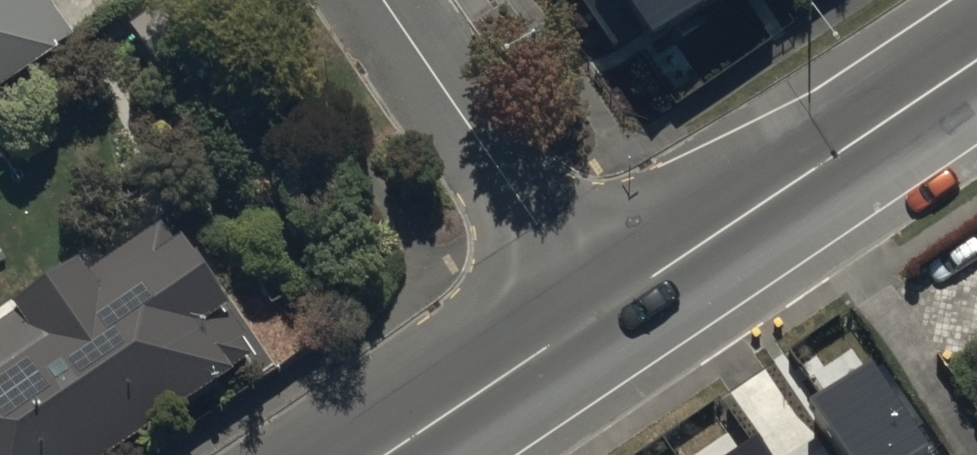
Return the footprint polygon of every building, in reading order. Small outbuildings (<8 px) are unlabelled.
[(77,53),(42,0),(0,0),(0,103),(77,53)] [(129,35),(157,76),(232,26),(215,0),(180,0),(129,35)] [(610,40),(643,17),(658,39),(716,0),(583,0),(610,40)] [(774,10),(788,0),(767,0),(774,10)] [(234,388),(229,379),(248,367),(241,355),(249,349),(168,225),(87,278),(83,272),(15,316),(21,325),(0,339),(0,454),(131,454),(234,388)] [(873,362),(808,405),(841,454),(924,454),(932,450),(873,362)] [(759,435),(729,454),(773,454),(759,435)]
